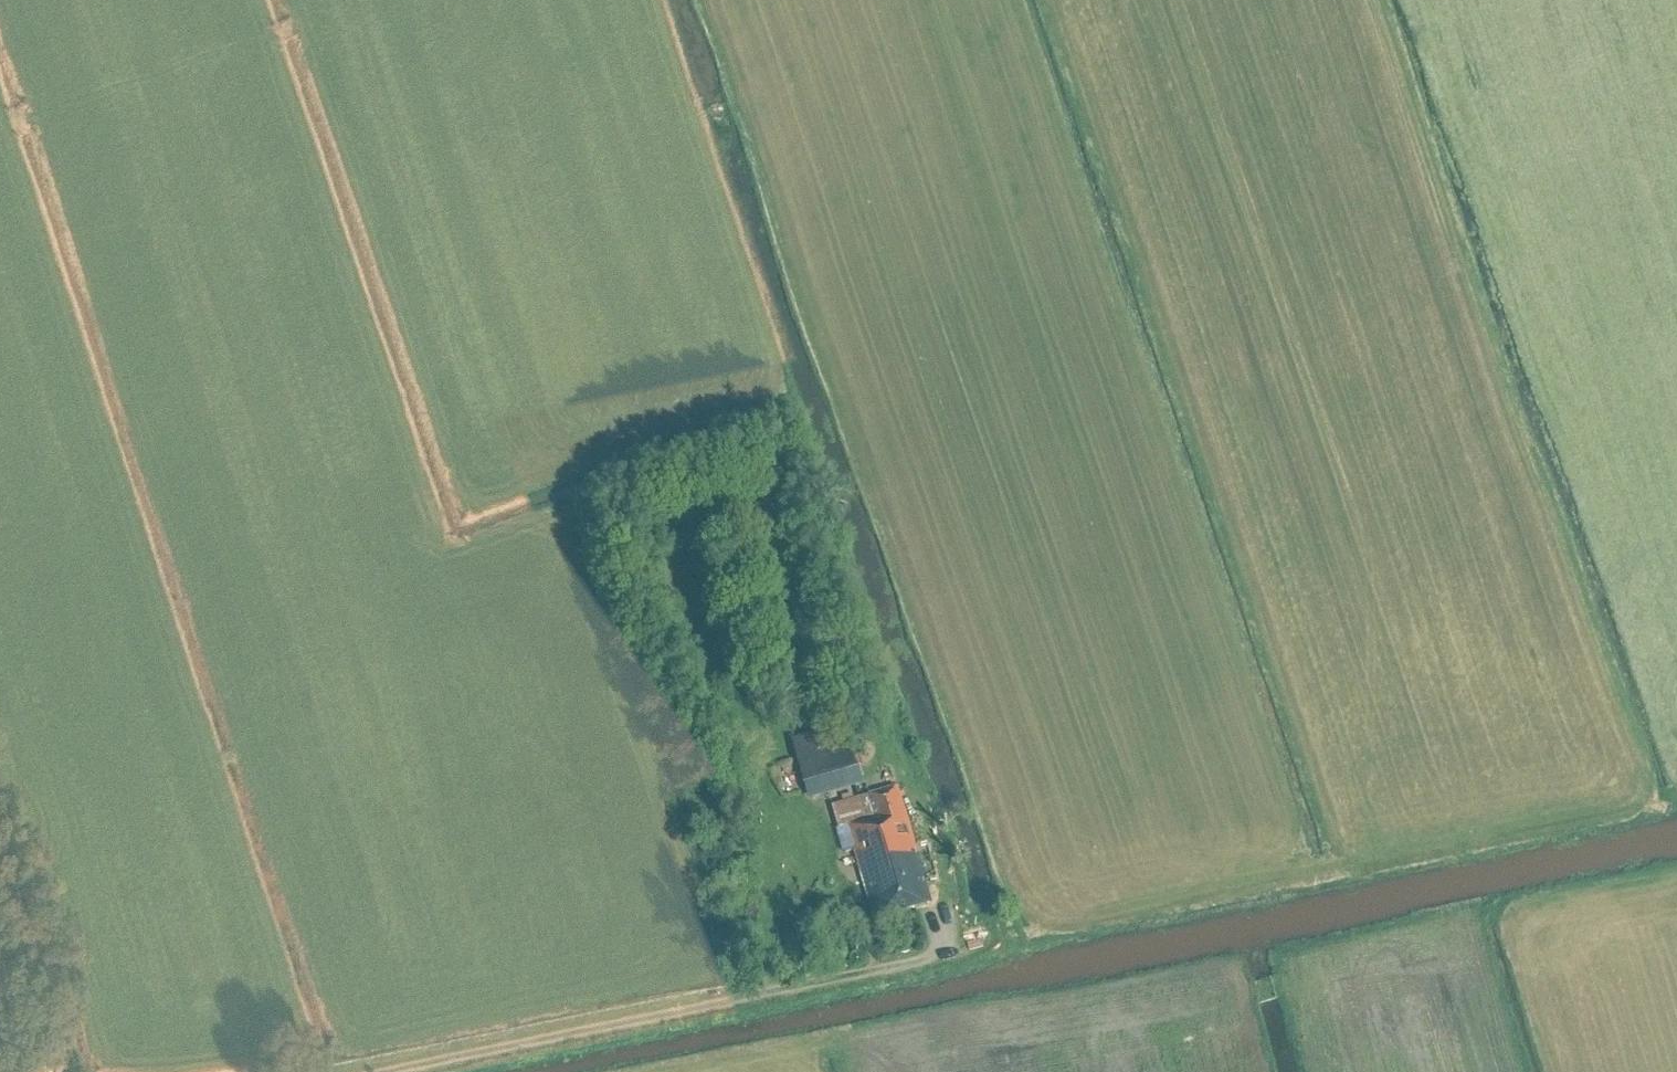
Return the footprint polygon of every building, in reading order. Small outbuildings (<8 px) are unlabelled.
[(851,754),(833,759),(831,753),(798,763),(806,792),(857,776),(851,754)] [(875,922),(930,906),(896,790),(831,809),(845,855),(854,853),(875,922)]
